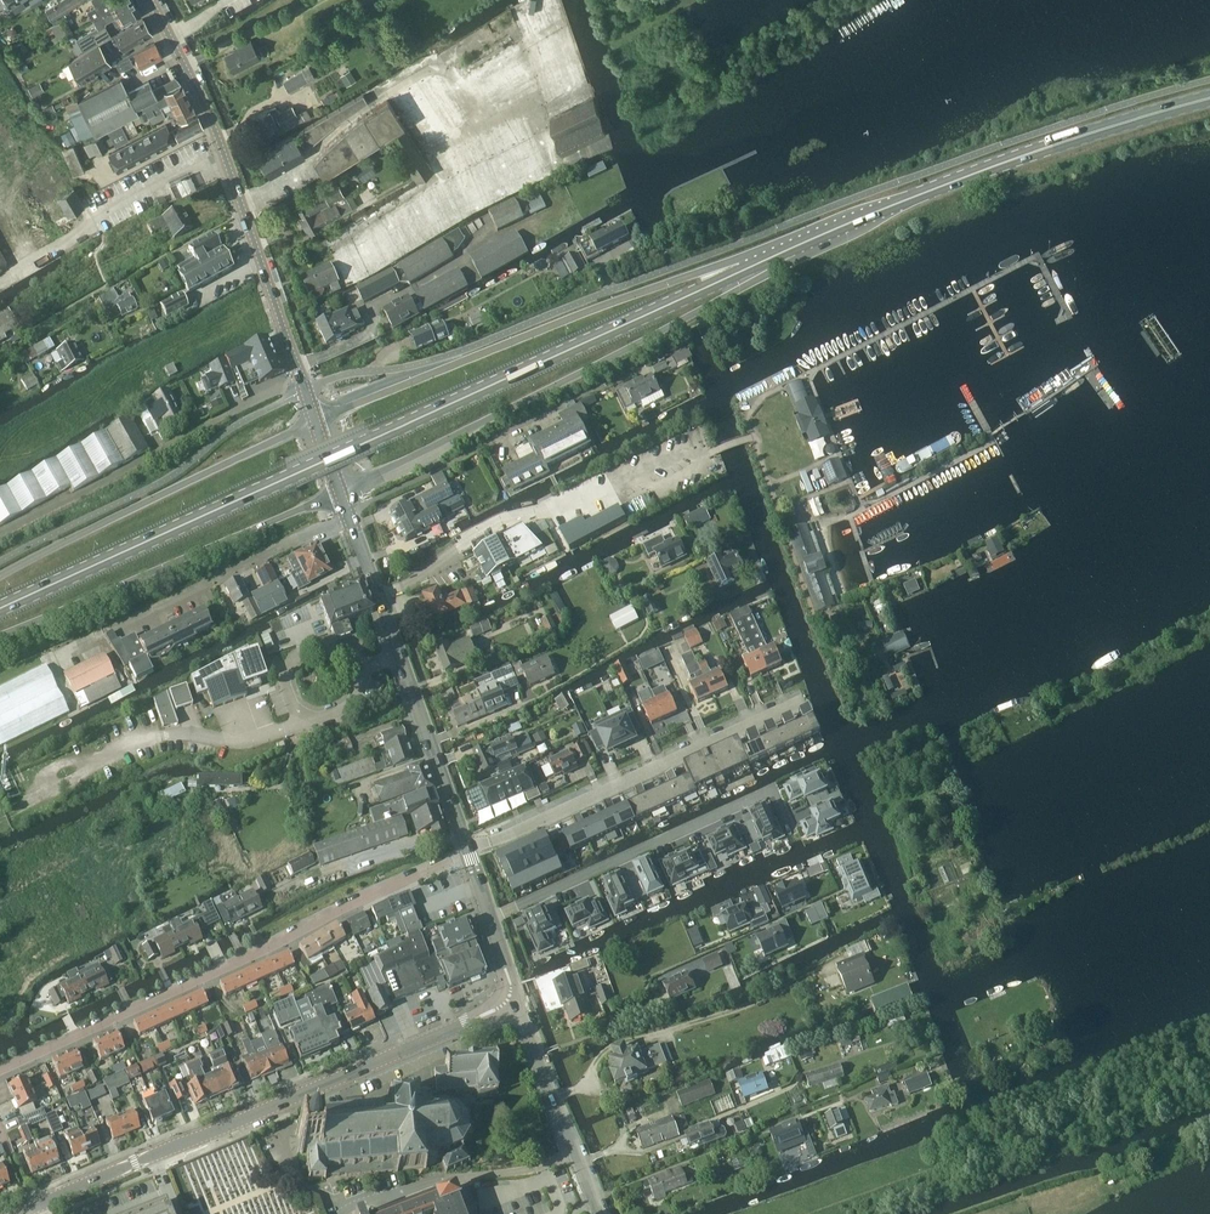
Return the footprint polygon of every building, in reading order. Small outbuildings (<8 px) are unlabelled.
[(10,5),(15,13),(26,6),(22,0),(7,0),(10,5)] [(84,0),(61,0),(46,9),(54,22),(66,15),(65,12),(84,0)] [(87,11),(93,20),(94,20),(102,16),(111,10),(127,0),(93,0),(96,5),(87,11)] [(94,20),(97,27),(105,22),(112,18),(116,25),(118,28),(122,26),(141,14),(133,0),(127,0),(111,10),(102,16),(94,20)] [(59,41),(74,33),(65,17),(50,26),(59,41)] [(116,35),(125,49),(152,33),(143,18),(116,35)] [(97,27),(77,39),(84,51),(92,46),(98,42),(111,35),(105,25),(105,22),(97,27)] [(234,72),(260,58),(250,40),(238,46),(238,47),(225,54),(234,72)] [(142,68),(163,56),(155,42),(134,53),(142,68)] [(111,64),(99,45),(70,63),(78,76),(75,77),(80,85),(88,80),(87,78),(111,64)] [(120,71),(134,64),(130,57),(117,64),(120,71)] [(289,91),(314,77),(308,66),(283,80),(289,91)] [(356,79),(349,69),(340,75),(346,85),(356,79)] [(107,129),(120,122),(140,111),(138,106),(176,85),(174,81),(155,91),(149,79),(129,90),(129,88),(127,89),(122,79),(78,101),(79,104),(68,110),(82,138),(94,132),(95,135),(107,129)] [(28,88),(32,97),(44,91),(39,82),(28,88)] [(149,117),(156,114),(162,110),(160,106),(162,105),(168,102),(168,100),(186,91),(181,83),(176,85),(138,106),(140,111),(145,109),(149,117)] [(173,110),(190,101),(186,91),(168,100),(168,102),(162,105),(165,110),(166,110),(168,114),(173,111),(173,110)] [(367,102),(363,95),(297,133),(306,149),(333,125),(337,122),(357,109),(367,102)] [(562,154),(606,133),(593,98),(549,119),(562,154)] [(314,161),(324,176),(388,135),(417,181),(432,171),(388,100),(364,115),(344,131),(325,149),(314,161)] [(173,111),(168,114),(167,115),(169,119),(171,118),(173,123),(178,120),(179,121),(196,112),(190,101),(173,110),(173,111)] [(269,108),(255,115),(259,122),(256,124),(262,135),(279,126),(273,116),(275,115),(280,125),(284,123),(287,129),(303,120),(311,116),(306,109),(299,113),(297,114),(292,106),(279,113),(275,106),(269,109),(269,108)] [(156,114),(159,120),(166,116),(162,110),(156,114)] [(156,114),(149,117),(152,123),(159,120),(156,114)] [(204,127),(198,116),(174,129),(174,130),(170,132),(166,124),(156,130),(164,147),(178,139),(179,140),(204,127)] [(132,120),(122,125),(129,138),(139,132),(132,120)] [(120,122),(107,129),(116,145),(129,138),(121,123),(121,124),(120,122)] [(119,171),(123,168),(164,147),(156,130),(110,154),(119,171)] [(259,157),(270,176),(305,156),(293,135),(276,145),(277,147),(259,157)] [(109,150),(102,136),(83,145),(91,159),(109,150)] [(75,176),(86,171),(74,145),(63,150),(75,176)] [(353,168),(363,182),(378,172),(368,158),(353,168)] [(301,222),(314,214),(313,212),(344,194),(339,185),(294,209),(301,222)] [(76,211),(84,206),(73,187),(57,196),(68,215),(56,222),(59,228),(79,216),(76,211)] [(522,196),(489,213),(498,230),(524,217),(523,215),(545,204),(539,193),(524,200),(522,196)] [(357,204),(354,200),(351,194),(318,212),(325,224),(342,214),(341,213),(357,204)] [(181,207),(147,225),(152,234),(161,229),(164,234),(170,231),(174,239),(193,229),(181,207)] [(314,214),(301,222),(308,234),(325,224),(318,212),(314,214)] [(587,262),(600,255),(599,253),(628,237),(623,227),(606,236),(604,233),(579,247),(587,262)] [(400,266),(411,283),(453,258),(451,255),(459,250),(466,240),(459,229),(400,265),(392,270),(393,270),(400,266)] [(189,293),(197,288),(232,269),(222,250),(221,251),(220,248),(221,247),(219,245),(220,244),(217,238),(216,238),(214,235),(198,244),(193,248),(198,257),(178,268),(181,274),(179,275),(189,293)] [(528,252),(526,248),(520,236),(473,262),(482,278),(528,252)] [(580,251),(576,254),(566,259),(574,274),(589,266),(580,251)] [(330,285),(334,293),(342,289),(338,282),(339,281),(331,264),(302,277),(310,295),(314,293),(317,298),(323,295),(325,291),(324,288),(330,285)] [(392,270),(357,288),(364,302),(400,284),(393,270),(392,270)] [(425,309),(468,285),(460,272),(426,290),(425,288),(416,293),(420,300),(422,305),(425,309)] [(114,289),(99,298),(106,310),(111,320),(122,315),(122,316),(138,309),(132,297),(132,298),(130,294),(119,298),(114,289)] [(188,306),(182,294),(161,305),(167,317),(188,306)] [(422,305),(420,300),(413,304),(409,297),(384,311),(394,328),(418,314),(415,309),(422,305)] [(18,328),(8,309),(0,313),(0,342),(6,339),(4,335),(18,328)] [(332,315),(342,338),(349,335),(349,332),(364,325),(357,309),(345,315),(341,311),(332,315)] [(342,338),(332,315),(331,313),(324,316),(326,321),(318,325),(328,345),(342,338)] [(473,326),(486,321),(483,314),(470,319),(473,326)] [(412,337),(414,341),(418,351),(449,338),(443,323),(412,337)] [(244,349),(225,357),(231,370),(244,400),(249,397),(244,388),(260,381),(260,382),(285,372),(280,359),(277,361),(267,338),(244,349)] [(29,362),(33,360),(55,347),(50,339),(24,354),(29,362)] [(62,371),(83,361),(74,343),(58,351),(63,361),(58,363),(62,371)] [(235,383),(226,360),(210,367),(213,373),(206,377),(212,391),(219,388),(219,389),(235,383)] [(653,368),(656,373),(668,367),(665,361),(653,368)] [(163,367),(169,378),(170,378),(180,373),(175,364),(174,362),(163,367)] [(38,384),(32,373),(21,380),(27,390),(38,384)] [(640,381),(638,381),(650,405),(664,398),(661,392),(652,375),(640,381)] [(638,381),(617,392),(626,410),(642,402),(645,407),(650,405),(638,381)] [(158,431),(159,430),(181,419),(168,392),(153,399),(154,400),(145,405),(158,431)] [(585,407),(596,402),(593,395),(581,400),(585,407)] [(210,403),(213,410),(224,406),(221,398),(210,403)] [(814,400),(797,407),(800,416),(797,417),(804,435),(807,434),(810,441),(828,434),(814,400)] [(507,477),(502,480),(506,488),(511,485),(514,491),(549,473),(546,468),(590,445),(579,423),(582,422),(588,419),(581,405),(579,406),(577,407),(575,401),(568,404),(571,410),(561,415),(566,425),(563,427),(532,442),(538,454),(504,472),(507,477)] [(124,464),(149,450),(131,418),(106,432),(124,464)] [(69,487),(72,493),(124,464),(106,432),(0,491),(0,526),(69,487)] [(829,485),(842,480),(844,479),(836,461),(822,466),(829,485)] [(399,527),(429,511),(428,510),(454,496),(447,483),(391,512),(399,527)] [(443,504),(429,511),(399,527),(406,542),(446,521),(443,515),(454,509),(450,501),(443,504)] [(571,550),(572,549),(627,520),(619,506),(586,524),(582,517),(568,524),(572,532),(564,536),(571,550)] [(706,509),(701,511),(686,519),(690,526),(697,523),(699,525),(711,519),(706,509)] [(473,544),(473,545),(484,566),(484,567),(479,570),(479,571),(482,582),(483,585),(492,580),(490,577),(501,571),(503,574),(509,571),(508,568),(512,566),(544,548),(545,549),(545,548),(554,543),(547,530),(535,537),(534,536),(533,536),(533,537),(532,537),(521,526),(520,526),(507,533),(489,543),(486,538),(485,538),(473,544)] [(817,612),(832,607),(803,527),(789,532),(817,612)] [(655,553),(662,568),(685,556),(677,539),(666,545),(662,536),(644,545),(649,556),(655,553)] [(999,538),(987,544),(991,552),(1003,547),(999,538)] [(299,563),(302,570),(324,559),(317,545),(295,556),(295,557),(291,559),(294,566),(299,563)] [(709,563),(720,587),(735,580),(732,573),(742,568),(735,553),(724,558),(724,556),(709,563)] [(310,585),(309,583),(330,572),(324,559),(302,570),(291,575),(299,590),(310,585)] [(263,586),(277,579),(270,565),(256,572),(263,586)] [(243,601),(252,620),(275,609),(265,589),(252,595),(252,596),(249,597),(240,579),(225,586),(235,605),(243,601)] [(912,581),(904,585),(907,593),(916,589),(912,581)] [(288,603),(278,582),(265,589),(275,609),(288,603)] [(347,621),(370,613),(373,612),(362,583),(345,589),(346,592),(320,602),(330,628),(331,628),(336,640),(352,634),(347,621)] [(631,585),(616,593),(619,599),(634,590),(631,585)] [(473,588),(464,592),(468,601),(469,604),(478,600),(477,597),(473,588)] [(426,621),(465,604),(460,594),(445,600),(441,590),(426,597),(430,606),(421,610),(426,621)] [(643,600),(650,615),(658,610),(652,596),(643,600)] [(739,610),(767,671),(782,663),(775,646),(768,649),(748,606),(739,610)] [(767,671),(739,610),(730,615),(750,658),(744,661),(752,678),(767,671)] [(178,624),(175,618),(169,621),(172,627),(139,643),(148,659),(173,646),(174,649),(195,639),(194,636),(211,628),(203,612),(178,624)] [(541,620),(548,634),(558,629),(551,615),(541,620)] [(482,622),(470,627),(474,637),(486,631),(482,622)] [(703,642),(697,629),(685,635),(687,640),(691,648),(703,642)] [(129,664),(136,678),(153,670),(138,640),(134,634),(129,637),(122,641),(121,639),(117,641),(111,632),(106,635),(125,666),(129,664)] [(890,656),(905,649),(910,646),(903,632),(882,642),(890,656)] [(267,649),(274,647),(269,633),(262,635),(267,649)] [(457,666),(477,658),(470,639),(449,648),(448,645),(437,650),(446,672),(457,667),(457,666)] [(261,686),(248,647),(192,677),(198,695),(208,691),(214,708),(247,696),(245,692),(261,686)] [(640,654),(646,668),(658,662),(652,649),(640,654)] [(702,673),(698,664),(693,652),(682,657),(691,677),(695,675),(698,682),(690,685),(698,703),(713,696),(705,679),(702,673)] [(75,694),(114,675),(104,655),(65,674),(75,694)] [(511,667),(516,679),(526,675),(530,685),(555,675),(547,657),(523,667),(521,663),(511,667)] [(698,664),(702,673),(710,669),(706,660),(698,664)] [(632,680),(624,662),(615,666),(623,684),(632,680)] [(69,712),(58,688),(46,665),(0,688),(0,747),(69,712)] [(516,679),(511,667),(485,678),(498,710),(507,706),(501,692),(519,685),(516,679)] [(710,669),(702,673),(705,679),(713,696),(729,689),(721,671),(713,675),(710,669)] [(498,710),(485,678),(449,693),(453,703),(452,703),(461,726),(486,715),(498,710)] [(168,692),(167,693),(155,699),(164,727),(165,726),(164,724),(177,722),(178,724),(179,724),(175,713),(177,710),(194,704),(187,685),(170,691),(171,693),(168,694),(168,692)] [(677,713),(665,687),(653,692),(664,718),(677,713)] [(664,718),(653,692),(651,689),(638,694),(652,724),(664,718)] [(556,700),(562,711),(574,705),(567,693),(556,700)] [(573,850),(574,851),(698,793),(697,791),(715,782),(748,767),(749,767),(760,762),(767,759),(777,754),(784,751),(795,746),(802,743),(821,734),(810,709),(800,714),(804,724),(797,727),(792,717),(782,722),(787,732),(779,735),(774,725),(764,730),(769,740),(761,744),(757,734),(747,738),(751,748),(744,752),(739,741),(685,766),(689,777),(678,782),(673,771),(666,775),(671,785),(647,796),(643,785),(635,789),(640,799),(617,810),(612,799),(604,803),(609,814),(586,824),(581,814),(573,817),(578,828),(566,833),(566,834),(557,838),(564,854),(573,850)] [(639,729),(633,715),(625,719),(623,713),(610,719),(623,747),(630,743),(630,742),(635,740),(632,732),(639,729)] [(623,747),(610,719),(596,725),(599,731),(591,734),(598,748),(605,745),(609,752),(614,750),(615,751),(623,747)] [(368,745),(370,750),(377,748),(381,747),(379,742),(383,741),(384,745),(405,738),(402,727),(380,735),(377,736),(379,741),(368,745)] [(533,736),(537,744),(547,739),(542,731),(533,736)] [(512,737),(492,746),(499,763),(519,754),(534,748),(531,740),(524,743),(516,746),(512,737)] [(406,739),(384,746),(387,754),(382,756),(384,762),(376,765),(378,772),(392,767),(392,768),(413,760),(406,739)] [(286,748),(284,741),(277,744),(280,751),(286,748)] [(587,742),(582,745),(548,761),(555,776),(566,771),(567,773),(578,768),(575,763),(593,754),(587,742)] [(501,773),(512,768),(509,761),(500,765),(499,763),(492,746),(486,749),(486,748),(475,753),(483,773),(495,768),(494,766),(498,765),(501,773)] [(330,773),(335,787),(375,772),(370,758),(330,773)] [(410,771),(374,784),(380,803),(417,790),(418,793),(433,788),(424,763),(408,768),(410,771)] [(529,766),(482,786),(491,808),(511,799),(525,793),(529,802),(541,797),(537,788),(534,790),(531,785),(536,783),(529,766)] [(794,784),(785,788),(791,801),(801,797),(800,795),(803,794),(806,800),(808,799),(811,806),(829,798),(826,791),(827,791),(820,776),(810,781),(807,774),(792,781),(794,784)] [(439,804),(434,791),(385,808),(384,805),(370,810),(375,825),(385,821),(386,823),(393,820),(401,817),(439,804)] [(811,820),(802,824),(808,837),(816,833),(818,836),(833,830),(830,823),(839,818),(834,806),(844,801),(840,793),(829,798),(811,806),(814,812),(812,813),(815,820),(812,821),(811,820)] [(754,821),(746,824),(750,833),(755,843),(763,840),(764,842),(772,838),(774,842),(784,837),(776,820),(772,822),(765,806),(750,813),(754,821)] [(435,837),(446,833),(437,807),(412,816),(418,833),(432,828),(435,837)] [(401,817),(393,820),(399,838),(408,836),(401,817)] [(310,853),(288,864),(294,875),(319,862),(321,866),(399,838),(393,820),(386,823),(385,821),(375,825),(313,846),(314,848),(309,851),(310,853)] [(727,833),(708,841),(716,858),(735,849),(737,853),(745,849),(740,837),(750,833),(746,824),(741,827),(739,822),(734,825),(725,829),(727,833)] [(507,878),(514,893),(562,871),(545,834),(497,856),(504,872),(504,873),(505,872),(507,877),(506,877),(506,878),(507,878)] [(670,858),(661,862),(672,886),(688,879),(687,875),(698,870),(690,854),(671,862),(670,858)] [(811,868),(807,870),(811,879),(829,871),(824,860),(821,855),(820,855),(808,861),(809,865),(810,867),(811,868)] [(851,855),(837,861),(840,868),(838,869),(840,875),(842,874),(844,878),(842,879),(844,883),(843,884),(845,884),(847,888),(845,889),(846,889),(848,891),(849,891),(853,900),(856,898),(857,901),(864,898),(863,895),(874,891),(861,860),(854,863),(851,855)] [(639,876),(631,879),(640,898),(647,895),(648,897),(663,890),(649,859),(634,866),(639,876)] [(971,864),(964,867),(967,873),(974,870),(971,864)] [(620,875),(605,882),(612,897),(608,899),(616,916),(626,912),(624,908),(633,904),(632,902),(640,898),(631,879),(623,883),(620,875)] [(270,889),(264,877),(256,881),(263,893),(270,889)] [(797,882),(775,891),(781,905),(783,909),(805,899),(797,882)] [(765,887),(756,891),(762,906),(772,902),(765,887)] [(238,899),(247,916),(262,908),(254,891),(238,899)] [(389,900),(372,908),(377,921),(399,912),(409,937),(421,932),(410,904),(413,902),(409,892),(389,900)] [(222,904),(216,907),(225,924),(230,922),(231,924),(247,916),(238,899),(223,907),(222,904)] [(586,905),(567,914),(574,928),(587,922),(590,929),(608,921),(598,900),(590,903),(588,899),(584,901),(586,905)] [(731,901),(711,910),(714,918),(724,914),(731,931),(752,923),(754,928),(769,922),(764,909),(748,911),(745,904),(734,909),(731,901)] [(823,905),(815,908),(821,922),(829,918),(823,905)] [(544,908),(526,916),(531,926),(527,928),(539,953),(552,947),(547,935),(555,931),(554,930),(562,926),(555,911),(547,914),(544,908)] [(815,908),(806,912),(812,926),(821,922),(815,908)] [(203,917),(207,925),(220,919),(216,911),(203,917)] [(349,926),(353,933),(354,936),(371,928),(363,913),(347,921),(349,926)] [(448,988),(478,976),(485,974),(475,950),(469,953),(466,945),(480,939),(472,919),(438,932),(435,925),(421,932),(409,937),(410,940),(373,959),(393,1001),(446,981),(448,988)] [(194,921),(182,927),(179,920),(170,924),(174,932),(181,946),(194,940),(195,942),(202,939),(194,921)] [(778,929),(757,938),(766,957),(788,947),(786,942),(794,939),(786,921),(777,925),(778,929)] [(303,953),(296,957),(304,971),(323,959),(322,957),(334,949),(332,947),(346,939),(345,938),(353,933),(349,926),(340,930),(337,924),(299,946),(303,953)] [(181,946),(174,932),(166,936),(154,941),(163,959),(170,955),(169,952),(181,946)] [(149,960),(158,955),(151,942),(142,947),(149,960)] [(852,959),(869,952),(865,942),(847,949),(852,959)] [(125,960),(118,947),(105,954),(107,960),(113,957),(116,965),(125,960)] [(271,961),(277,973),(294,965),(289,953),(271,961)] [(709,970),(722,964),(718,954),(704,960),(709,970)] [(837,966),(840,973),(848,993),(874,983),(866,963),(867,963),(864,955),(837,966)] [(590,967),(590,966),(592,966),(590,961),(588,961),(587,959),(570,965),(573,973),(590,967)] [(254,968),(260,981),(277,973),(271,961),(254,968)] [(345,970),(340,961),(330,967),(335,976),(345,970)] [(106,970),(103,972),(100,967),(95,970),(93,967),(79,974),(82,979),(88,992),(100,986),(101,988),(109,984),(108,983),(112,981),(106,970)] [(335,976),(330,967),(320,973),(325,982),(335,976)] [(237,976),(243,988),(260,981),(254,968),(237,976)] [(88,992),(82,979),(79,974),(77,969),(67,974),(69,977),(70,976),(73,981),(58,989),(57,987),(56,987),(57,989),(62,999),(66,997),(69,1004),(77,1000),(76,998),(88,992)] [(672,1000),(696,989),(689,972),(664,983),(672,1000)] [(310,979),(315,988),(325,982),(320,973),(310,979)] [(576,1002),(588,998),(585,990),(582,991),(577,975),(555,982),(564,1006),(565,1005),(576,1002)] [(243,988),(237,976),(220,984),(226,996),(243,988)] [(293,992),(290,985),(284,988),(288,995),(293,992)] [(304,1026),(315,1053),(328,1048),(328,1047),(338,1043),(336,1036),(341,1034),(334,1019),(326,1022),(321,1010),(336,1003),(329,986),(305,996),(307,1000),(296,1004),(295,1005),(304,1026)] [(602,1005),(612,1002),(606,986),(597,990),(602,1005)] [(391,1008),(388,1002),(381,987),(367,993),(377,1015),(391,1008)] [(279,991),(282,998),(288,995),(284,988),(279,991)] [(56,1005),(64,1001),(62,999),(57,989),(50,992),(56,1005)] [(185,1000),(191,1012),(208,1005),(202,992),(185,1000)] [(352,1032),(374,1021),(361,994),(352,998),(354,1002),(356,1007),(351,1009),(343,1013),(352,1032)] [(300,1018),(295,1005),(296,1004),(293,999),(293,998),(273,1006),(281,1026),(280,1023),(286,1021),(287,1024),(300,1018)] [(576,1002),(565,1005),(571,1022),(593,1014),(588,998),(576,1002)] [(168,1008),(174,1020),(191,1012),(185,1000),(168,1008)] [(258,1009),(255,1001),(249,1004),(252,1011),(258,1009)] [(243,1007),(246,1014),(252,1011),(249,1004),(243,1007)] [(151,1015),(157,1028),(174,1020),(168,1008),(151,1015)] [(265,1009),(259,1011),(262,1019),(268,1016),(265,1009)] [(157,1028),(151,1015),(134,1023),(139,1036),(157,1028)] [(236,1034),(231,1023),(223,1026),(228,1037),(236,1034)] [(208,1032),(205,1025),(199,1027),(202,1035),(208,1032)] [(215,1029),(219,1041),(228,1037),(223,1026),(215,1029)] [(304,1026),(290,1031),(294,1041),(293,1041),(301,1059),(315,1053),(304,1026)] [(193,1030),(197,1037),(202,1035),(199,1027),(193,1030)] [(274,1030),(261,1035),(263,1039),(276,1070),(289,1065),(281,1046),(280,1046),(274,1030)] [(105,1037),(113,1055),(125,1049),(116,1032),(105,1037)] [(843,1047),(861,1041),(858,1033),(840,1039),(843,1047)] [(1034,1035),(1026,1038),(1029,1044),(1037,1041),(1034,1035)] [(113,1055),(105,1037),(93,1042),(101,1060),(113,1055)] [(263,1039),(251,1044),(254,1052),(253,1053),(254,1056),(256,1054),(257,1056),(256,1057),(264,1075),(276,1070),(263,1039)] [(251,1080),(264,1075),(256,1057),(257,1056),(256,1054),(254,1056),(253,1053),(254,1052),(251,1044),(249,1040),(243,1043),(248,1056),(242,1058),(251,1080)] [(172,1048),(169,1041),(163,1043),(166,1050),(172,1048)] [(157,1046),(161,1053),(166,1050),(163,1043),(157,1046)] [(647,1071),(667,1063),(660,1045),(641,1053),(639,1048),(628,1053),(625,1045),(613,1050),(616,1059),(611,1061),(615,1071),(612,1073),(616,1084),(627,1079),(628,1082),(636,1079),(636,1077),(648,1072),(647,1071)] [(812,1054),(809,1045),(798,1049),(801,1058),(812,1054)] [(215,1052),(231,1090),(243,1085),(235,1066),(229,1068),(221,1049),(215,1052)] [(64,1056),(72,1073),(83,1068),(75,1050),(64,1056)] [(215,1052),(208,1055),(213,1067),(208,1070),(219,1095),(221,1094),(231,1090),(215,1052)] [(157,1068),(166,1064),(162,1055),(153,1059),(157,1068)] [(72,1073),(64,1056),(52,1061),(60,1079),(72,1073)] [(325,1177),(325,1176),(345,1174),(346,1176),(398,1171),(397,1170),(425,1167),(425,1166),(434,1165),(440,1156),(447,1171),(469,1161),(463,1147),(461,1146),(469,1133),(468,1118),(457,1107),(456,1107),(455,1093),(477,1091),(477,1093),(498,1091),(496,1077),(497,1077),(495,1056),(446,1061),(447,1069),(434,1070),(437,1094),(426,1095),(426,1094),(417,1095),(417,1093),(390,1096),(391,1105),(311,1113),(307,1119),(306,1132),(299,1132),(301,1152),(307,1152),(309,1179),(325,1177)] [(763,1059),(766,1065),(773,1063),(771,1056),(763,1059)] [(187,1058),(182,1061),(184,1065),(185,1065),(187,1070),(194,1085),(188,1087),(196,1105),(207,1100),(193,1067),(191,1062),(189,1063),(187,1058)] [(140,1064),(144,1074),(157,1068),(153,1059),(140,1064)] [(198,1060),(191,1062),(193,1067),(207,1100),(219,1095),(208,1070),(203,1072),(200,1065),(198,1060)] [(127,1068),(124,1062),(117,1065),(121,1071),(127,1068)] [(836,1078),(845,1075),(841,1064),(806,1076),(810,1087),(823,1083),(826,1090),(839,1085),(836,1078)] [(886,1071),(896,1068),(895,1064),(875,1071),(877,1075),(880,1083),(889,1080),(886,1071)] [(111,1068),(114,1074),(121,1071),(117,1065),(111,1068)] [(130,1079),(142,1074),(138,1065),(126,1070),(130,1079)] [(741,1069),(726,1075),(730,1083),(744,1078),(741,1069)] [(88,1074),(93,1085),(101,1081),(96,1070),(88,1074)] [(47,1083),(53,1080),(50,1074),(45,1077),(47,1083)] [(769,1090),(767,1085),(763,1074),(739,1083),(745,1099),(769,1090)] [(127,1075),(106,1083),(113,1099),(119,1097),(116,1088),(130,1082),(127,1075)] [(933,1087),(929,1075),(906,1083),(910,1095),(933,1087)] [(14,1098),(32,1090),(27,1078),(9,1086),(14,1098)] [(53,1080),(47,1083),(50,1089),(55,1086),(53,1080)] [(683,1107),(716,1094),(711,1080),(677,1092),(683,1107)] [(86,1089),(82,1081),(77,1084),(81,1092),(86,1089)] [(177,1101),(178,1101),(186,1098),(179,1082),(170,1086),(177,1101)] [(71,1087),(75,1094),(81,1092),(77,1084),(71,1087)] [(871,1112),(891,1105),(892,1107),(899,1104),(895,1093),(891,1094),(888,1085),(872,1091),(874,1096),(866,1099),(871,1112)] [(102,1086),(88,1093),(92,1101),(105,1094),(102,1086)] [(153,1094),(164,1118),(173,1114),(163,1089),(153,1094)] [(32,1090),(14,1098),(19,1110),(37,1102),(32,1090)] [(85,1092),(67,1099),(71,1109),(80,1105),(83,1110),(91,1107),(85,1092)] [(734,1093),(730,1094),(711,1102),(716,1115),(739,1106),(734,1093)] [(164,1118),(153,1094),(143,1098),(153,1123),(164,1118)] [(842,1121),(850,1118),(846,1108),(826,1116),(831,1130),(843,1125),(842,1121)] [(47,1119),(46,1116),(43,1109),(17,1120),(22,1130),(29,1127),(47,1119)] [(120,1116),(127,1133),(140,1128),(133,1110),(120,1116)] [(46,1116),(47,1119),(53,1133),(62,1129),(55,1112),(46,1116)] [(689,1126),(687,1121),(685,1115),(680,1117),(679,1114),(673,1116),(673,1115),(636,1129),(640,1139),(644,1149),(681,1135),(679,1130),(689,1126)] [(127,1133),(120,1116),(106,1121),(114,1139),(127,1133)] [(748,1130),(745,1122),(735,1126),(738,1134),(748,1130)] [(714,1130),(711,1123),(698,1128),(705,1146),(726,1137),(727,1134),(725,1129),(722,1127),(714,1130)] [(814,1147),(806,1127),(800,1129),(798,1123),(771,1133),(778,1152),(804,1142),(807,1149),(814,1147)] [(29,1127),(22,1130),(27,1144),(35,1141),(29,1127)] [(80,1133),(87,1150),(100,1145),(93,1127),(80,1133)] [(87,1150),(80,1133),(78,1128),(64,1134),(74,1156),(87,1150)] [(698,1128),(686,1133),(691,1146),(698,1143),(700,1148),(705,1146),(698,1128)] [(50,1139),(36,1145),(38,1150),(46,1168),(60,1162),(50,1139)] [(46,1168),(38,1150),(25,1156),(32,1173),(46,1168)] [(714,1154),(693,1162),(697,1172),(718,1164),(714,1154)] [(10,1183),(2,1165),(0,1166),(0,1187),(10,1183)] [(665,1192),(694,1181),(691,1174),(685,1176),(682,1167),(645,1181),(647,1187),(651,1186),(656,1200),(667,1195),(665,1192)] [(456,1200),(458,1200),(454,1189),(434,1196),(435,1197),(390,1213),(461,1213),(456,1200)]
